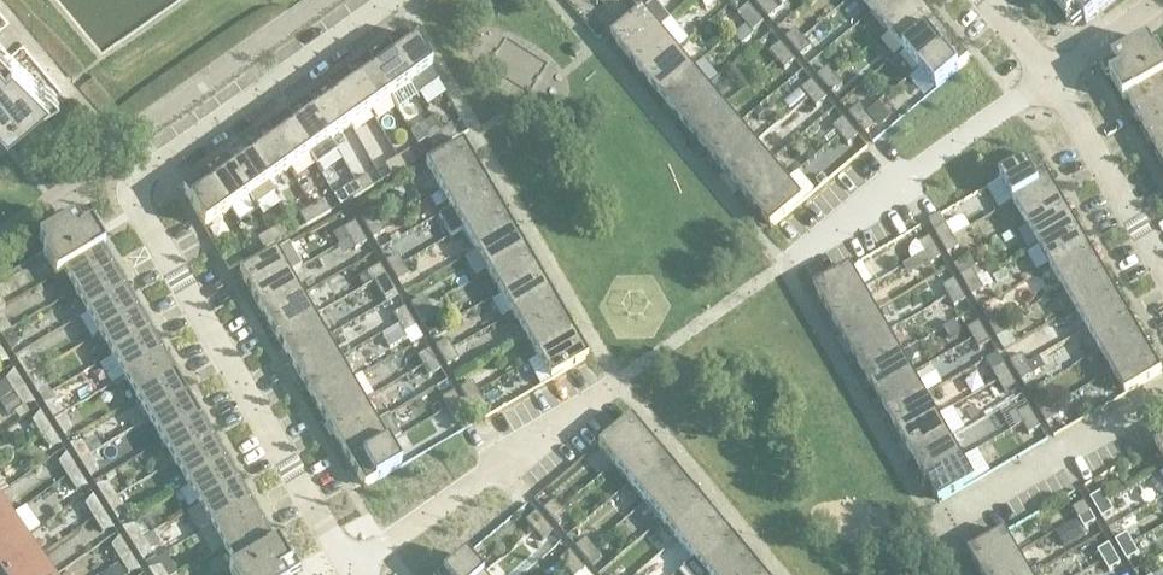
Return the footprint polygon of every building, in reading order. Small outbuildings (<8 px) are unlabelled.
[(755,1),(762,10),(772,1),(771,0),(756,0),(755,1)] [(775,3),(780,9),(784,6),(779,0),(778,0),(775,3)] [(873,13),(889,0),(862,0),(873,13)] [(918,0),(889,0),(873,13),(889,32),(921,5),(918,0)] [(1069,20),(1077,13),(1086,23),(1114,0),(1053,0),(1069,20)] [(656,1),(645,10),(612,38),(629,58),(661,30),(673,21),(656,1)] [(780,10),(772,1),(762,10),(769,19),(780,10)] [(621,4),(610,13),(619,23),(629,14),(621,4)] [(937,23),(921,5),(889,32),(905,51),(937,23)] [(756,15),(749,6),(739,14),(746,23),(756,15)] [(619,23),(610,13),(599,22),(608,32),(619,23)] [(764,23),(756,15),(746,23),(754,32),(764,23)] [(953,42),(937,23),(905,51),(920,70),(953,42)] [(746,27),(735,36),(744,46),(754,37),(746,27)] [(677,49),(661,30),(629,58),(645,76),(677,49)] [(797,30),(786,39),(794,48),(804,39),(797,30)] [(414,44),(407,34),(386,49),(410,84),(419,96),(439,81),(416,43),(414,44)] [(811,48),(804,39),(794,48),(801,56),(811,48)] [(1132,50),(1113,61),(1120,73),(1111,78),(1124,102),(1128,100),(1127,99),(1162,78),(1162,57),(1159,50),(1156,52),(1149,40),(1132,50)] [(970,62),(953,42),(920,70),(937,89),(970,62)] [(788,52),(781,43),(771,52),(778,61),(788,52)] [(6,126),(48,90),(10,54),(9,55),(0,45),(0,119),(6,126)] [(410,84),(386,49),(366,63),(390,98),(398,110),(418,96),(410,84)] [(693,68),(677,49),(645,76),(660,95),(693,68)] [(795,61),(788,52),(778,61),(785,70),(795,61)] [(390,98),(366,63),(346,77),(370,112),(390,98)] [(709,87),(693,68),(660,95),(676,114),(709,87)] [(828,68),(818,76),(825,85),(836,77),(828,68)] [(370,112),(346,77),(325,91),(350,126),(370,112)] [(843,85),(836,77),(825,85),(833,94),(843,85)] [(1128,100),(1139,119),(1136,121),(1136,122),(1162,106),(1162,78),(1127,99),(1128,100)] [(820,90),(812,81),(802,90),(810,98),(820,90)] [(725,105),(709,87),(676,114),(692,133),(725,105)] [(827,99),(820,90),(810,98),(817,107),(827,99)] [(350,126),(325,91),(305,105),(330,140),(350,126)] [(338,152),(330,140),(305,105),(285,120),(310,155),(318,166),(338,152)] [(741,124),(725,105),(692,133),(708,152),(741,124)] [(860,106),(850,114),(857,123),(867,114),(860,106)] [(1136,122),(1139,120),(1151,141),(1148,143),(1162,135),(1162,106),(1136,122)] [(762,107),(755,113),(759,117),(766,112),(762,107)] [(876,125),(867,114),(857,123),(866,134),(876,125)] [(851,127),(844,119),(834,127),(841,136),(851,127)] [(310,155),(285,120),(264,134),(289,169),(310,155)] [(756,143),(741,124),(708,152),(724,171),(756,143)] [(451,126),(439,133),(446,144),(458,137),(451,126)] [(859,136),(851,127),(841,136),(849,145),(859,136)] [(446,144),(439,133),(427,140),(434,152),(446,144)] [(289,169),(264,134),(244,148),(269,183),(289,169)] [(1148,143),(1149,144),(1152,142),(1162,161),(1162,135),(1148,143)] [(475,166),(462,143),(425,165),(438,187),(475,166)] [(772,162),(756,143),(724,171),(740,189),(772,162)] [(275,191),(269,183),(244,148),(224,163),(249,197),(254,206),(275,191)] [(409,150),(397,158),(404,169),(416,162),(409,150)] [(404,169),(397,158),(385,165),(391,176),(404,169)] [(1050,180),(1037,158),(1000,180),(1014,202),(1050,180)] [(788,181),(772,162),(740,189),(755,208),(788,181)] [(249,197),(224,163),(204,177),(229,212),(249,197)] [(488,187),(475,166),(438,187),(451,208),(488,187)] [(367,175),(354,182),(361,194),(373,187),(367,175)] [(229,212),(204,177),(183,192),(190,202),(189,203),(205,229),(229,212)] [(1063,202),(1050,180),(1014,202),(1026,223),(1063,202)] [(805,200),(788,181),(755,208),(772,228),(805,200)] [(361,194),(354,182),(342,189),(349,201),(361,194)] [(500,208),(488,187),(451,208),(438,216),(451,237),(463,230),(500,208)] [(324,200),(312,207),(318,219),(330,212),(324,200)] [(1075,223),(1063,202),(1026,223),(1038,244),(1075,223)] [(318,219),(312,207),(299,215),(306,226),(318,219)] [(512,229),(500,208),(463,230),(475,251),(512,229)] [(373,212),(361,219),(367,229),(378,222),(373,212)] [(75,218),(60,227),(39,239),(46,251),(43,253),(56,277),(63,273),(63,271),(101,249),(102,250),(105,249),(91,225),(82,230),(75,218)] [(384,232),(378,222),(367,229),(373,239),(384,232)] [(361,233),(355,223),(343,229),(349,239),(361,233)] [(1088,244),(1075,223),(1038,244),(1051,266),(1088,244)] [(281,225),(269,232),(276,244),(288,237),(281,225)] [(946,225),(935,231),(942,244),(954,237),(946,225)] [(525,251),(512,229),(475,251),(488,272),(525,251)] [(276,244),(269,232),(257,239),(264,251),(276,244)] [(366,242),(361,233),(349,239),(355,249),(366,242)] [(936,247),(930,237),(919,244),(924,254),(936,247)] [(959,247),(954,237),(942,244),(948,253),(959,247)] [(1100,265),(1088,244),(1051,266),(1063,287),(1100,265)] [(302,267),(289,245),(239,273),(252,296),(289,274),(302,267)] [(942,257),(936,247),(924,254),(930,264),(942,257)] [(63,271),(63,273),(75,293),(116,269),(116,268),(113,270),(102,250),(101,249),(63,271)] [(537,272),(525,251),(488,272),(500,293),(537,272)] [(223,259),(229,271),(243,263),(236,252),(223,259)] [(397,255),(386,262),(392,271),(403,265),(397,255)] [(385,275),(380,265),(368,272),(374,282),(385,275)] [(409,274),(403,265),(392,271),(397,281),(409,274)] [(1112,286),(1100,265),(1063,287),(1076,308),(1112,286)] [(814,288),(827,310),(864,289),(851,267),(814,288)] [(117,269),(116,269),(75,293),(87,314),(129,290),(129,289),(125,291),(114,271),(117,269)] [(973,269),(961,276),(967,286),(978,279),(973,269)] [(550,293),(537,272),(500,293),(513,315),(550,293)] [(301,295),(289,274),(252,296),(265,317),(301,295)] [(391,285),(385,275),(374,282),(380,292),(391,285)] [(984,289),(978,279),(967,286),(973,296),(984,289)] [(961,290),(955,280),(943,287),(949,296),(961,290)] [(1125,308),(1112,286),(1076,308),(1088,329),(1125,308)] [(877,310),(864,289),(827,310),(840,332),(877,310)] [(129,290),(87,314),(100,335),(141,311),(138,312),(126,292),(129,290)] [(966,300),(961,290),(949,296),(955,306),(966,300)] [(562,314),(550,293),(513,315),(525,336),(562,314)] [(314,317),(301,295),(265,317),(277,338),(314,317)] [(422,297),(411,304),(416,314),(428,307),(422,297)] [(434,317),(428,307),(416,314),(422,324),(434,317)] [(410,318),(404,308),(393,314),(399,324),(410,318)] [(1137,329),(1125,308),(1088,329),(1100,350),(1137,329)] [(889,331),(877,310),(840,332),(852,353),(889,331)] [(141,311),(100,335),(112,356),(154,332),(153,332),(150,334),(138,313),(141,311)] [(997,312),(986,319),(992,328),(1003,322),(997,312)] [(574,336),(562,314),(525,336),(538,357),(574,336)] [(0,318),(0,335),(1,336),(11,330),(2,317),(0,318)] [(326,338),(314,317),(277,338),(289,359),(326,338)] [(416,327),(410,318),(399,324),(404,334),(416,327)] [(956,322),(944,329),(949,339),(962,332),(956,322)] [(985,332),(980,322),(968,329),(974,339),(985,332)] [(1009,332),(1003,322),(992,328),(997,338),(1009,332)] [(1150,350),(1137,329),(1100,350),(1113,372),(1150,350)] [(19,343),(11,330),(1,336),(9,350),(19,343)] [(902,353),(889,331),(852,353),(865,374),(902,353)] [(154,333),(154,332),(112,356),(125,378),(166,353),(163,355),(151,335),(154,333)] [(991,342),(985,332),(974,339),(980,349),(991,342)] [(587,358),(574,336),(538,357),(551,379),(587,358)] [(339,359),(326,338),(289,359),(302,381),(339,359)] [(447,340),(435,346),(441,356),(453,350),(447,340)] [(435,360),(429,350),(418,357),(423,367),(435,360)] [(459,359),(453,350),(441,356),(447,366),(459,359)] [(1162,373),(1150,350),(1113,372),(1126,394),(1162,373)] [(166,354),(166,353),(125,378),(137,399),(178,375),(178,374),(175,376),(163,356),(166,354)] [(914,374),(902,353),(865,374),(877,395),(914,374)] [(1022,354),(1011,361),(1017,371),(1028,364),(1022,354)] [(28,359),(19,365),(27,378),(37,372),(28,359)] [(351,380),(339,359),(302,381),(314,402),(351,380)] [(441,370),(435,360),(423,367),(429,377),(441,370)] [(1034,374),(1028,364),(1017,371),(1022,381),(1034,374)] [(1010,375),(1004,365),(993,371),(999,381),(1010,375)] [(45,385),(37,372),(27,378),(35,391),(45,385)] [(24,387),(16,374),(6,380),(14,393),(24,387)] [(926,395),(914,374),(877,395),(889,417),(926,395)] [(179,375),(178,375),(137,399),(149,420),(191,396),(191,395),(187,397),(176,377),(179,375)] [(1016,384),(1010,375),(999,381),(1004,391),(1016,384)] [(364,402),(351,380),(314,402),(327,423),(364,402)] [(472,382),(460,389),(466,399),(478,392),(472,382)] [(33,401),(24,387),(14,393),(23,407),(33,401)] [(483,402),(478,392),(466,399),(472,409),(483,402)] [(460,402),(454,393),(442,399),(448,409),(460,402)] [(939,416),(926,395),(889,417),(902,438),(939,416)] [(191,396),(149,420),(162,442),(203,417),(200,419),(188,398),(191,396)] [(1047,397),(1036,404),(1041,413),(1053,407),(1047,397)] [(55,400),(45,406),(53,420),(63,414),(55,400)] [(376,423),(364,402),(327,423),(339,444),(376,423)] [(467,415),(460,402),(448,409),(455,421),(467,415)] [(1035,417),(1029,407),(1018,414),(1024,424),(1035,417)] [(1059,417),(1053,407),(1041,413),(1047,423),(1059,417)] [(71,427),(63,414),(53,420),(62,433),(71,427)] [(51,429),(42,416),(32,422),(41,435),(51,429)] [(951,438),(939,416),(902,438),(914,459),(951,438)] [(204,418),(203,417),(162,442),(174,463),(216,439),(216,438),(213,440),(201,420),(204,418)] [(1041,427),(1035,417),(1024,424),(1029,434),(1041,427)] [(597,445),(614,465),(646,438),(630,418),(597,445)] [(388,444),(376,423),(339,444),(351,466),(388,444)] [(59,442),(51,429),(41,435),(49,448),(59,442)] [(662,457),(646,438),(614,465),(630,484),(662,457)] [(964,459),(951,438),(914,459),(927,480),(964,459)] [(216,439),(174,463),(187,484),(228,460),(225,461),(213,441),(216,439)] [(81,442),(71,448),(80,461),(89,455),(81,442)] [(401,466),(388,444),(351,466),(365,488),(401,466)] [(98,468),(89,455),(80,461),(88,475),(98,468)] [(678,475),(662,457),(630,484),(645,503),(678,475)] [(77,471),(69,458),(59,464),(67,477),(77,471)] [(977,481),(964,459),(927,480),(940,503),(977,481)] [(229,461),(228,460),(187,484),(199,506),(241,481),(240,481),(237,483),(226,462),(229,461)] [(85,484),(77,471),(67,477),(76,490),(85,484)] [(694,494),(678,475),(645,503),(661,522),(694,494)] [(241,482),(241,481),(199,506),(212,527),(253,503),(253,502),(250,504),(238,484),(241,482)] [(108,484),(98,490),(106,503),(116,497),(108,484)] [(1103,492),(1091,498),(1097,508),(1108,502),(1103,492)] [(710,513),(694,494),(661,522),(677,541),(710,513)] [(124,511),(116,497),(106,503),(114,517),(124,511)] [(103,513),(95,499),(85,506),(94,519),(103,513)] [(553,501),(543,510),(550,518),(561,510),(553,501)] [(1091,512),(1085,502),(1073,509),(1079,519),(1091,512)] [(1114,512),(1108,502),(1097,508),(1103,518),(1114,512)] [(253,503),(212,527),(224,548),(266,524),(265,523),(262,525),(250,505),(253,503)] [(0,504),(0,525),(10,518),(0,504)] [(568,519),(561,510),(550,518),(558,527),(568,519)] [(545,523),(536,512),(526,521),(535,532),(545,523)] [(1096,522),(1091,512),(1079,519),(1085,529),(1096,522)] [(112,526),(103,513),(94,519),(102,532),(112,526)] [(726,532),(710,513),(677,541),(693,559),(726,532)] [(10,518),(0,525),(0,555),(24,538),(10,518)] [(1078,520),(1057,533),(1065,546),(1086,534),(1078,520)] [(552,532),(545,523),(535,532),(542,540),(552,532)] [(266,524),(224,548),(236,568),(237,569),(275,547),(274,546),(263,526),(266,524)] [(134,526),(124,532),(132,545),(142,539),(134,526)] [(1006,531),(969,553),(982,574),(983,574),(1019,554),(1006,531)] [(726,532),(693,559),(706,574),(713,574),(741,551),(726,532)] [(1127,534),(1116,541),(1122,551),(1133,544),(1127,534)] [(24,538),(0,555),(0,574),(14,574),(38,558),(24,538)] [(151,552),(142,539),(132,545),(141,558),(151,552)] [(585,539),(575,547),(582,556),(592,547),(585,539)] [(130,554),(121,541),(112,547),(120,561),(130,554)] [(274,546),(275,547),(237,569),(236,568),(229,572),(231,574),(283,574),(282,573),(291,567),(277,544),(274,546)] [(1139,554),(1133,544),(1122,551),(1127,561),(1139,554)] [(1115,554),(1110,545),(1098,551),(1104,561),(1115,554)] [(600,556),(592,547),(582,556),(589,565),(600,556)] [(741,551),(713,574),(751,574),(757,570),(741,551)] [(577,561),(569,552),(559,561),(566,569),(577,561)] [(138,568),(130,554),(120,561),(128,574),(138,568)] [(1019,554),(983,574),(1031,574),(1032,574),(1019,554)] [(1121,564),(1115,554),(1104,561),(1110,571),(1121,564)] [(465,556),(443,574),(480,574),(465,556)] [(38,558),(14,574),(50,574),(38,558)] [(577,561),(566,569),(571,574),(577,574),(584,569),(577,561)] [(104,574),(125,574),(118,565),(104,574)]
